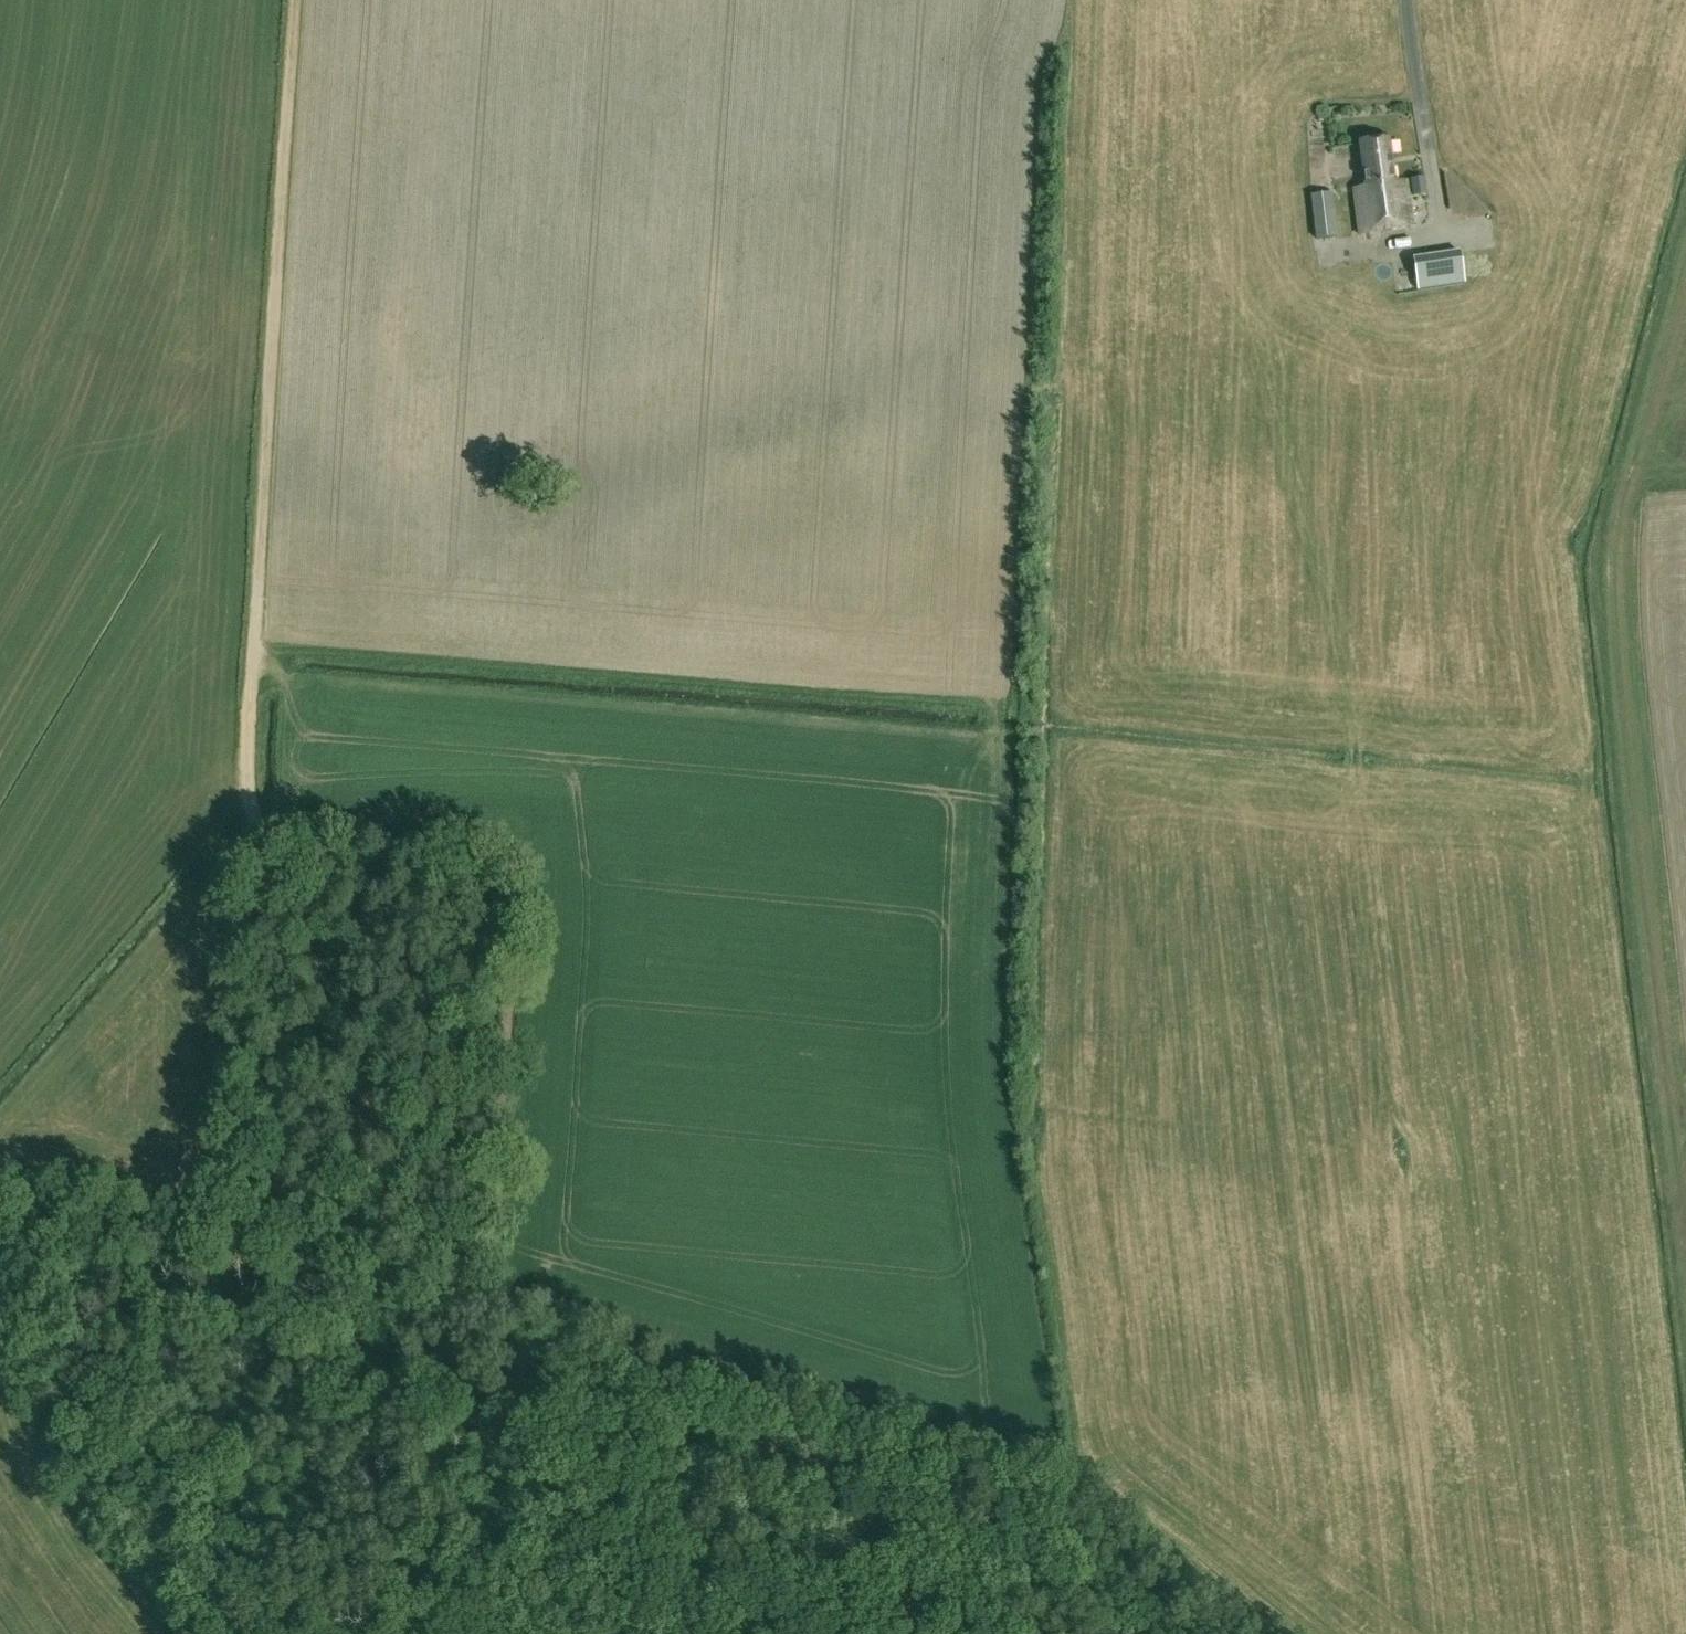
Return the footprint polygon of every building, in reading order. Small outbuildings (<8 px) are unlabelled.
[(1361,237),(1417,226),(1417,227),(1410,179),(1400,181),(1392,137),(1360,142),(1367,187),(1355,188),(1361,237)] [(1415,197),(1429,194),(1426,178),(1412,179),(1415,197)] [(1334,194),(1312,197),(1317,240),(1339,237),(1334,194)] [(1464,283),(1459,252),(1411,259),(1416,290),(1464,283)]
